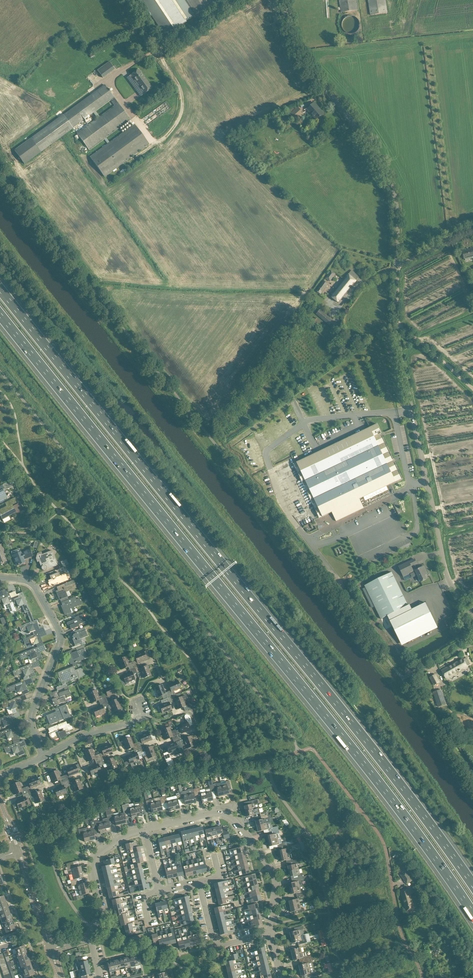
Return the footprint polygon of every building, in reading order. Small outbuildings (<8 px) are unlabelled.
[(213,3),(211,0),(175,0),(169,4),(166,0),(143,0),(142,1),(165,35),(213,3)] [(341,12),(358,10),(356,0),(339,0),(341,12)] [(385,0),(368,0),(370,14),(387,12),(385,0)] [(360,27),(360,25),(360,24),(359,22),(359,21),(358,20),(356,19),(355,18),(354,17),(352,17),(351,16),(349,17),(348,17),(346,18),(345,19),(344,20),(343,21),(342,22),(342,24),(342,25),(342,27),(342,29),(343,30),(344,31),(345,32),(346,33),(348,34),(349,34),(351,35),(352,34),(354,34),(355,33),(356,32),(358,31),(359,30),(359,29),(360,27)] [(125,44),(128,50),(133,48),(130,41),(125,44)] [(97,70),(103,78),(115,69),(109,62),(97,70)] [(144,94),(152,88),(138,69),(130,75),(144,94)] [(117,101),(85,125),(100,145),(132,122),(117,101)] [(318,119),(321,116),(324,114),(320,110),(314,104),(307,110),(314,117),(315,116),(318,119)] [(290,115),(295,120),(303,113),(298,107),(290,115)] [(134,124),(102,148),(117,168),(149,144),(134,124)] [(463,252),(464,258),(472,256),(472,249),(463,252)] [(330,282),(336,274),(331,270),(325,278),(330,282)] [(352,270),(331,296),(339,303),(359,277),(352,270)] [(318,292),(321,294),(328,284),(324,281),(323,282),(324,283),(318,292)] [(337,323),(320,310),(316,314),(333,328),(337,323)] [(321,322),(316,317),(313,321),(318,326),(321,322)] [(406,489),(380,434),(382,433),(378,424),(295,463),(325,527),(335,523),(339,532),(360,522),(358,518),(363,516),(360,510),(406,489)] [(7,497),(4,491),(12,486),(9,481),(0,486),(0,501),(7,497)] [(9,500),(5,503),(7,506),(0,509),(0,515),(4,522),(10,519),(8,516),(19,510),(20,511),(23,509),(20,503),(14,506),(13,507),(12,505),(16,503),(14,498),(9,500)] [(32,556),(30,551),(29,549),(21,553),(20,552),(13,555),(17,565),(24,562),(23,558),(26,557),(26,558),(32,556)] [(46,569),(50,567),(49,566),(52,565),(53,567),(58,565),(52,550),(46,553),(41,554),(43,558),(39,560),(42,567),(41,567),(41,568),(41,569),(42,569),(42,570),(43,570),(44,570),(45,570),(46,570),(46,569)] [(417,570),(415,564),(417,563),(415,559),(399,567),(404,577),(416,571),(415,571),(417,570)] [(424,567),(417,570),(415,571),(416,571),(421,582),(427,579),(425,575),(427,574),(424,567)] [(53,586),(54,585),(68,579),(66,573),(60,576),(59,572),(49,576),(51,579),(48,580),(50,586),(53,585),(53,586)] [(392,572),(365,585),(381,619),(386,616),(398,641),(434,623),(424,603),(411,610),(408,605),(392,572)] [(59,592),(56,593),(59,600),(60,599),(64,598),(67,596),(66,592),(69,591),(80,586),(78,582),(75,583),(74,580),(64,584),(61,585),(57,587),(59,592)] [(2,601),(3,604),(3,605),(5,610),(8,608),(10,613),(11,613),(11,614),(16,612),(14,605),(13,604),(11,598),(8,591),(6,591),(5,590),(3,591),(2,590),(0,591),(0,602),(2,601)] [(11,598),(13,604),(17,602),(18,605),(17,606),(18,607),(19,606),(18,606),(21,604),(25,613),(30,611),(22,592),(19,593),(20,595),(11,598)] [(62,605),(61,605),(65,615),(66,614),(70,613),(71,612),(75,611),(73,608),(82,604),(79,598),(76,599),(75,597),(71,598),(69,599),(66,600),(67,603),(62,605)] [(71,630),(76,628),(79,626),(79,624),(86,621),(83,614),(74,617),(75,619),(67,622),(68,626),(70,626),(71,630)] [(32,631),(33,634),(34,635),(40,632),(36,624),(38,623),(36,620),(20,627),(21,631),(27,629),(28,632),(29,633),(30,633),(29,632),(32,631)] [(88,636),(86,630),(84,628),(76,631),(71,633),(71,634),(71,636),(72,636),(72,637),(74,636),(74,638),(72,639),(75,645),(81,643),(79,640),(88,636)] [(100,633),(102,639),(109,636),(106,630),(100,633)] [(40,636),(41,635),(40,632),(34,635),(33,634),(23,638),(25,644),(31,642),(32,644),(32,646),(33,646),(33,645),(36,644),(37,647),(39,646),(39,647),(44,645),(40,636)] [(89,651),(86,653),(84,648),(85,648),(84,645),(76,648),(77,651),(69,654),(70,657),(71,657),(71,659),(69,660),(70,660),(72,664),(73,666),(74,666),(77,665),(77,664),(82,662),(81,660),(91,656),(89,651)] [(40,649),(39,647),(39,646),(37,647),(19,654),(21,659),(30,656),(31,658),(31,659),(31,660),(33,660),(32,659),(35,658),(36,662),(43,659),(39,650),(40,649)] [(132,662),(135,667),(140,665),(139,662),(147,659),(144,652),(134,655),(136,660),(132,662)] [(129,669),(135,667),(132,662),(128,663),(126,657),(118,660),(122,669),(128,667),(129,669)] [(446,678),(466,667),(470,664),(466,658),(463,659),(442,671),(446,678)] [(15,670),(12,671),(14,676),(17,675),(23,673),(24,676),(24,677),(25,677),(25,676),(28,675),(30,678),(31,678),(36,676),(33,669),(32,667),(33,666),(32,663),(15,670)] [(143,678),(151,675),(147,666),(141,668),(140,665),(135,667),(137,673),(138,675),(142,674),(143,678)] [(62,685),(78,678),(86,675),(82,667),(75,670),(74,666),(73,666),(62,671),(58,673),(59,676),(60,676),(62,680),(61,681),(62,685)] [(135,679),(133,674),(137,673),(135,667),(129,669),(130,672),(123,675),(126,683),(135,679)] [(439,682),(437,679),(435,674),(430,677),(434,685),(439,682)] [(27,683),(26,680),(25,680),(8,687),(10,692),(17,690),(18,692),(17,693),(18,694),(19,694),(18,693),(21,692),(23,695),(25,695),(25,694),(29,693),(25,684),(27,683)] [(171,690),(168,691),(170,697),(175,695),(174,691),(181,688),(180,685),(178,680),(168,684),(171,690)] [(103,695),(105,701),(110,699),(109,696),(117,692),(114,685),(105,689),(107,694),(103,695)] [(162,685),(154,688),(158,697),(163,695),(165,699),(170,697),(168,691),(165,693),(162,685)] [(99,697),(96,690),(94,691),(93,688),(88,690),(92,702),(98,700),(100,703),(105,701),(103,695),(99,697)] [(54,692),(49,694),(51,697),(54,696),(55,698),(52,699),(53,702),(52,702),(53,704),(54,706),(59,704),(66,701),(65,699),(71,696),(69,689),(65,690),(64,691),(58,693),(57,690),(54,692)] [(447,703),(442,689),(433,692),(438,706),(447,703)] [(175,695),(170,697),(172,702),(175,701),(178,709),(182,707),(183,707),(185,711),(188,710),(189,709),(189,710),(193,709),(195,709),(199,707),(197,702),(187,705),(186,706),(185,705),(184,702),(185,702),(185,701),(188,700),(187,698),(187,697),(186,695),(185,696),(177,699),(175,695)] [(19,697),(4,703),(6,708),(10,706),(11,709),(10,709),(11,711),(12,710),(15,708),(16,712),(18,712),(18,711),(22,709),(19,702),(19,700),(20,700),(19,697)] [(164,704),(160,706),(163,713),(172,709),(169,703),(172,702),(170,697),(165,699),(162,700),(164,704)] [(114,711),(121,708),(118,699),(111,701),(110,699),(105,701),(107,706),(109,709),(112,708),(114,711)] [(105,713),(103,708),(107,706),(105,701),(100,703),(101,706),(93,709),(96,716),(105,713)] [(50,725),(54,723),(71,716),(66,704),(59,707),(60,710),(46,715),(50,725)] [(3,723),(4,726),(4,728),(6,727),(5,726),(8,725),(9,728),(15,726),(13,719),(12,717),(13,717),(12,714),(9,715),(0,718),(0,725),(3,723)] [(176,732),(178,738),(184,735),(182,733),(190,730),(187,722),(178,726),(180,731),(176,732)] [(73,729),(71,724),(70,723),(59,727),(58,724),(48,728),(49,732),(50,731),(51,733),(49,734),(52,741),(60,738),(66,736),(64,732),(68,730),(69,731),(73,729)] [(0,732),(0,738),(6,736),(7,738),(7,739),(7,740),(9,740),(8,739),(11,738),(13,741),(19,739),(15,730),(17,729),(15,726),(9,728),(0,732)] [(176,732),(175,730),(171,731),(169,727),(162,730),(166,739),(172,737),(173,740),(178,738),(176,732)] [(137,743),(139,748),(145,746),(144,743),(151,740),(148,732),(139,736),(141,741),(137,743)] [(196,749),(196,748),(191,736),(185,738),(184,735),(178,738),(180,743),(182,746),(186,745),(187,748),(183,750),(184,753),(196,748),(196,749)] [(134,750),(139,748),(137,743),(133,744),(130,737),(123,740),(127,750),(133,747),(134,750)] [(178,749),(176,744),(180,743),(178,738),(173,740),(174,743),(166,746),(169,753),(178,749)] [(9,746),(4,748),(6,752),(8,751),(8,752),(12,751),(14,753),(13,754),(13,755),(15,754),(14,754),(17,753),(19,756),(25,754),(21,745),(22,744),(21,741),(14,744),(9,746)] [(99,754),(101,759),(106,757),(105,754),(113,751),(110,744),(101,748),(103,753),(99,754)] [(157,758),(156,755),(152,746),(146,749),(145,746),(139,748),(141,753),(145,752),(146,754),(144,755),(147,762),(157,758)] [(139,760),(137,755),(141,753),(139,748),(134,750),(135,753),(127,756),(129,760),(124,762),(125,765),(130,764),(131,765),(132,767),(136,765),(135,762),(139,760)] [(96,762),(101,759),(99,754),(95,756),(92,749),(85,752),(88,761),(94,759),(96,762)] [(171,759),(169,753),(168,751),(163,754),(166,761),(171,759)] [(110,770),(117,767),(113,758),(107,760),(106,757),(101,759),(103,765),(104,768),(108,766),(110,770)] [(101,771),(99,766),(103,765),(101,759),(96,762),(97,764),(89,768),(92,775),(101,771)] [(78,773),(77,769),(80,767),(78,763),(75,765),(75,764),(75,765),(66,769),(66,767),(68,774),(64,775),(66,781),(72,779),(70,776),(78,773)] [(61,783),(66,781),(64,775),(60,777),(57,770),(50,773),(54,782),(60,780),(61,783)] [(26,787),(28,792),(33,790),(32,787),(40,784),(37,777),(28,781),(30,785),(26,787)] [(75,791),(83,788),(79,779),(73,782),(72,779),(66,781),(68,786),(72,785),(75,791)] [(221,782),(224,795),(229,794),(228,788),(231,787),(229,780),(226,781),(226,784),(222,785),(221,782)] [(66,793),(64,788),(68,786),(66,781),(61,783),(62,786),(54,789),(57,796),(66,793)] [(23,795),(28,792),(26,787),(22,789),(19,782),(12,785),(15,794),(21,792),(23,795)] [(218,797),(224,795),(221,782),(212,784),(214,791),(217,791),(218,797)] [(211,792),(214,791),(212,784),(209,785),(210,788),(205,789),(206,792),(205,792),(208,802),(213,800),(211,792)] [(208,802),(205,792),(200,793),(199,788),(196,789),(197,795),(198,799),(201,798),(202,803),(208,802)] [(194,796),(197,795),(196,789),(192,789),(193,792),(188,794),(190,803),(196,802),(194,796)] [(37,803),(44,800),(40,791),(34,793),(33,790),(28,792),(30,798),(34,796),(37,803)] [(31,803),(29,798),(30,798),(28,792),(23,795),(24,797),(16,801),(19,808),(31,803)] [(190,803),(188,794),(183,795),(182,792),(179,793),(181,799),(184,799),(185,805),(190,803)] [(178,800),(181,799),(179,793),(176,793),(177,799),(172,800),(175,810),(180,808),(178,800)] [(175,810),(172,800),(167,801),(166,796),(162,797),(164,803),(167,803),(169,811),(175,810)] [(161,804),(164,803),(162,797),(159,797),(160,800),(155,802),(157,811),(163,810),(161,804)] [(157,811),(155,802),(154,799),(146,801),(147,807),(150,807),(152,813),(157,811)] [(138,801),(134,802),(134,806),(137,816),(142,815),(142,814),(141,808),(144,807),(142,800),(138,801)] [(259,808),(258,803),(257,803),(256,800),(246,802),(247,805),(244,806),(245,811),(259,808)] [(129,804),(125,804),(127,811),(127,813),(130,813),(131,818),(137,816),(134,806),(130,808),(129,804)] [(259,814),(258,811),(259,811),(259,808),(245,811),(247,817),(259,814)] [(107,818),(102,819),(103,820),(105,832),(111,831),(109,825),(108,820),(111,819),(110,812),(109,812),(106,813),(107,818)] [(111,812),(110,812),(111,819),(114,819),(116,825),(121,824),(119,814),(114,816),(113,814),(113,812),(111,812)] [(270,823),(266,824),(265,819),(268,818),(267,815),(260,816),(261,819),(255,821),(256,826),(270,823)] [(87,828),(90,840),(95,839),(94,834),(97,833),(94,820),(90,821),(92,828),(87,829),(87,828)] [(94,820),(97,833),(100,832),(100,833),(105,832),(103,820),(99,821),(97,820),(94,820)] [(278,826),(273,827),(270,823),(256,826),(258,832),(267,829),(268,832),(272,831),(278,830),(278,826)] [(221,829),(222,829),(221,826),(215,828),(218,837),(221,837),(222,841),(224,840),(224,839),(221,829)] [(87,828),(78,830),(80,836),(83,836),(85,842),(90,840),(87,828)] [(219,841),(218,837),(215,828),(210,829),(212,839),(213,839),(216,838),(217,842),(219,841)] [(214,843),(213,839),(212,839),(210,829),(205,830),(207,840),(210,839),(211,843),(212,843),(214,843)] [(280,838),(279,834),(278,830),(272,831),(272,834),(266,836),(268,841),(278,839),(280,838)] [(280,856),(290,854),(288,849),(291,848),(290,845),(284,846),(284,849),(278,850),(280,856)] [(131,854),(141,852),(139,846),(137,847),(130,849),(130,852),(126,853),(127,855),(131,854)] [(132,859),(142,857),(141,852),(131,854),(132,857),(127,858),(128,860),(132,859)] [(298,856),(293,857),(292,853),(290,854),(280,856),(281,861),(286,860),(286,863),(293,861),(299,860),(298,856)] [(131,865),(140,863),(143,862),(142,857),(132,859),(133,862),(129,863),(129,866),(131,865)] [(289,872),(298,869),(297,864),(300,864),(299,860),(293,861),(293,864),(287,866),(289,872)] [(73,862),(66,863),(68,870),(69,875),(82,872),(80,866),(79,867),(78,864),(74,865),(73,862)] [(183,875),(182,870),(181,865),(178,866),(177,862),(175,862),(176,866),(178,876),(183,875)] [(132,871),(142,868),(140,863),(131,865),(131,868),(127,869),(128,871),(132,870),(132,871)] [(176,866),(172,867),(171,863),(169,864),(170,868),(173,878),(178,876),(176,866)] [(170,868),(167,868),(166,864),(164,865),(167,879),(173,878),(170,868)] [(133,876),(143,874),(142,868),(132,871),(133,873),(128,874),(129,876),(133,876)] [(296,878),(303,877),(302,874),(300,874),(298,869),(289,872),(290,877),(291,876),(291,879),(296,878)] [(407,884),(413,880),(406,870),(400,874),(405,880),(404,881),(407,884)] [(82,872),(69,875),(70,880),(71,883),(78,882),(83,880),(82,877),(83,877),(82,872)] [(134,881),(144,879),(143,874),(133,876),(134,878),(130,879),(130,882),(134,881)] [(301,880),(304,880),(303,877),(296,878),(297,881),(288,883),(290,889),(302,886),(302,885),(301,880)] [(145,884),(144,879),(134,881),(135,884),(131,885),(132,888),(139,886),(145,884)] [(78,882),(71,883),(72,887),(77,885),(78,890),(88,888),(86,882),(84,883),(83,880),(78,882)] [(224,883),(228,882),(228,880),(214,884),(215,889),(225,887),(225,886),(224,883)] [(226,892),(225,888),(229,887),(229,885),(225,886),(225,887),(215,889),(216,894),(226,892)] [(307,893),(306,890),(306,889),(302,886),(290,889),(291,894),(296,893),(297,896),(300,895),(307,893)] [(79,895),(76,896),(77,899),(84,898),(83,895),(89,893),(88,888),(78,890),(79,895)] [(414,909),(408,889),(401,891),(407,911),(414,909)] [(227,894),(231,893),(233,892),(233,890),(230,891),(226,892),(216,894),(218,900),(228,897),(227,897),(227,894)] [(219,905),(224,904),(229,902),(228,899),(232,898),(231,896),(228,897),(218,900),(219,905)] [(248,911),(258,908),(257,903),(247,906),(248,909),(244,910),(244,912),(248,911)] [(295,914),(300,913),(305,912),(304,908),(301,909),(300,904),(290,906),(291,912),(294,911),(295,914)] [(9,910),(8,907),(9,906),(8,905),(0,908),(0,913),(9,910)] [(250,916),(260,914),(258,908),(248,911),(249,914),(245,915),(243,916),(243,918),(250,916)] [(12,914),(11,913),(10,913),(9,910),(0,913),(0,916),(1,918),(12,914)] [(12,920),(11,917),(12,916),(12,914),(1,918),(0,919),(0,924),(3,923),(12,920)] [(251,921),(261,919),(260,914),(250,916),(250,919),(246,920),(247,923),(251,922),(251,921)] [(248,928),(262,925),(261,919),(251,921),(251,922),(252,925),(248,926),(248,928)] [(4,928),(15,924),(15,922),(13,923),(12,920),(3,923),(4,928)] [(4,928),(6,933),(16,929),(15,926),(16,926),(15,924),(4,928)] [(303,935),(303,933),(304,933),(303,929),(303,926),(294,928),(295,931),(289,932),(291,938),(303,935)] [(305,943),(306,942),(305,935),(303,935),(291,938),(292,943),(297,942),(298,945),(305,943)] [(292,955),(302,952),(300,948),(306,946),(305,943),(298,945),(299,947),(290,949),(292,955)] [(14,954),(27,949),(27,948),(25,948),(24,945),(15,949),(16,953),(14,954)] [(18,958),(27,955),(26,952),(28,951),(27,949),(14,954),(16,957),(18,957),(18,958)] [(311,956),(307,956),(306,951),(302,952),(292,955),(293,960),(304,958),(305,961),(312,959),(311,956)] [(20,963),(31,959),(30,958),(29,958),(27,955),(18,958),(20,963)] [(78,970),(89,967),(87,960),(82,962),(81,957),(75,959),(78,970)] [(21,968),(31,964),(30,961),(31,961),(31,959),(20,963),(21,968)] [(313,967),(312,962),(312,959),(305,961),(305,963),(298,965),(300,971),(313,967)] [(23,972),(34,969),(33,967),(32,968),(31,964),(21,968),(23,972)] [(85,975),(91,974),(89,967),(78,970),(79,977),(86,977),(85,975)] [(315,976),(315,972),(313,967),(300,971),(301,976),(308,974),(309,977),(315,976)] [(28,977),(35,974),(34,974),(33,971),(35,971),(34,969),(23,972),(22,973),(22,975),(21,976),(22,977),(23,977),(25,977),(28,977)]
